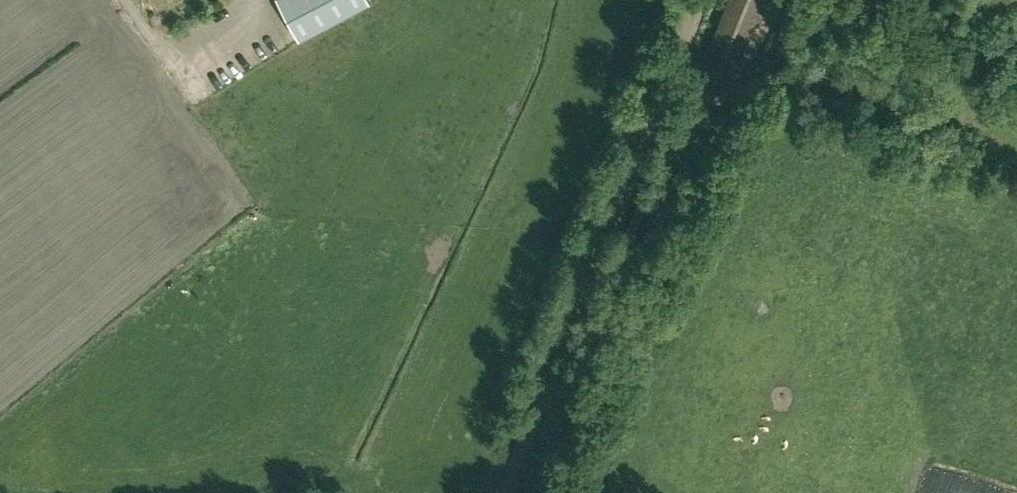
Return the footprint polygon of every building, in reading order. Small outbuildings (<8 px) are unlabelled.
[(299,36),(365,0),(280,0),(299,36)] [(705,62),(734,74),(765,0),(730,0),(705,62)]
